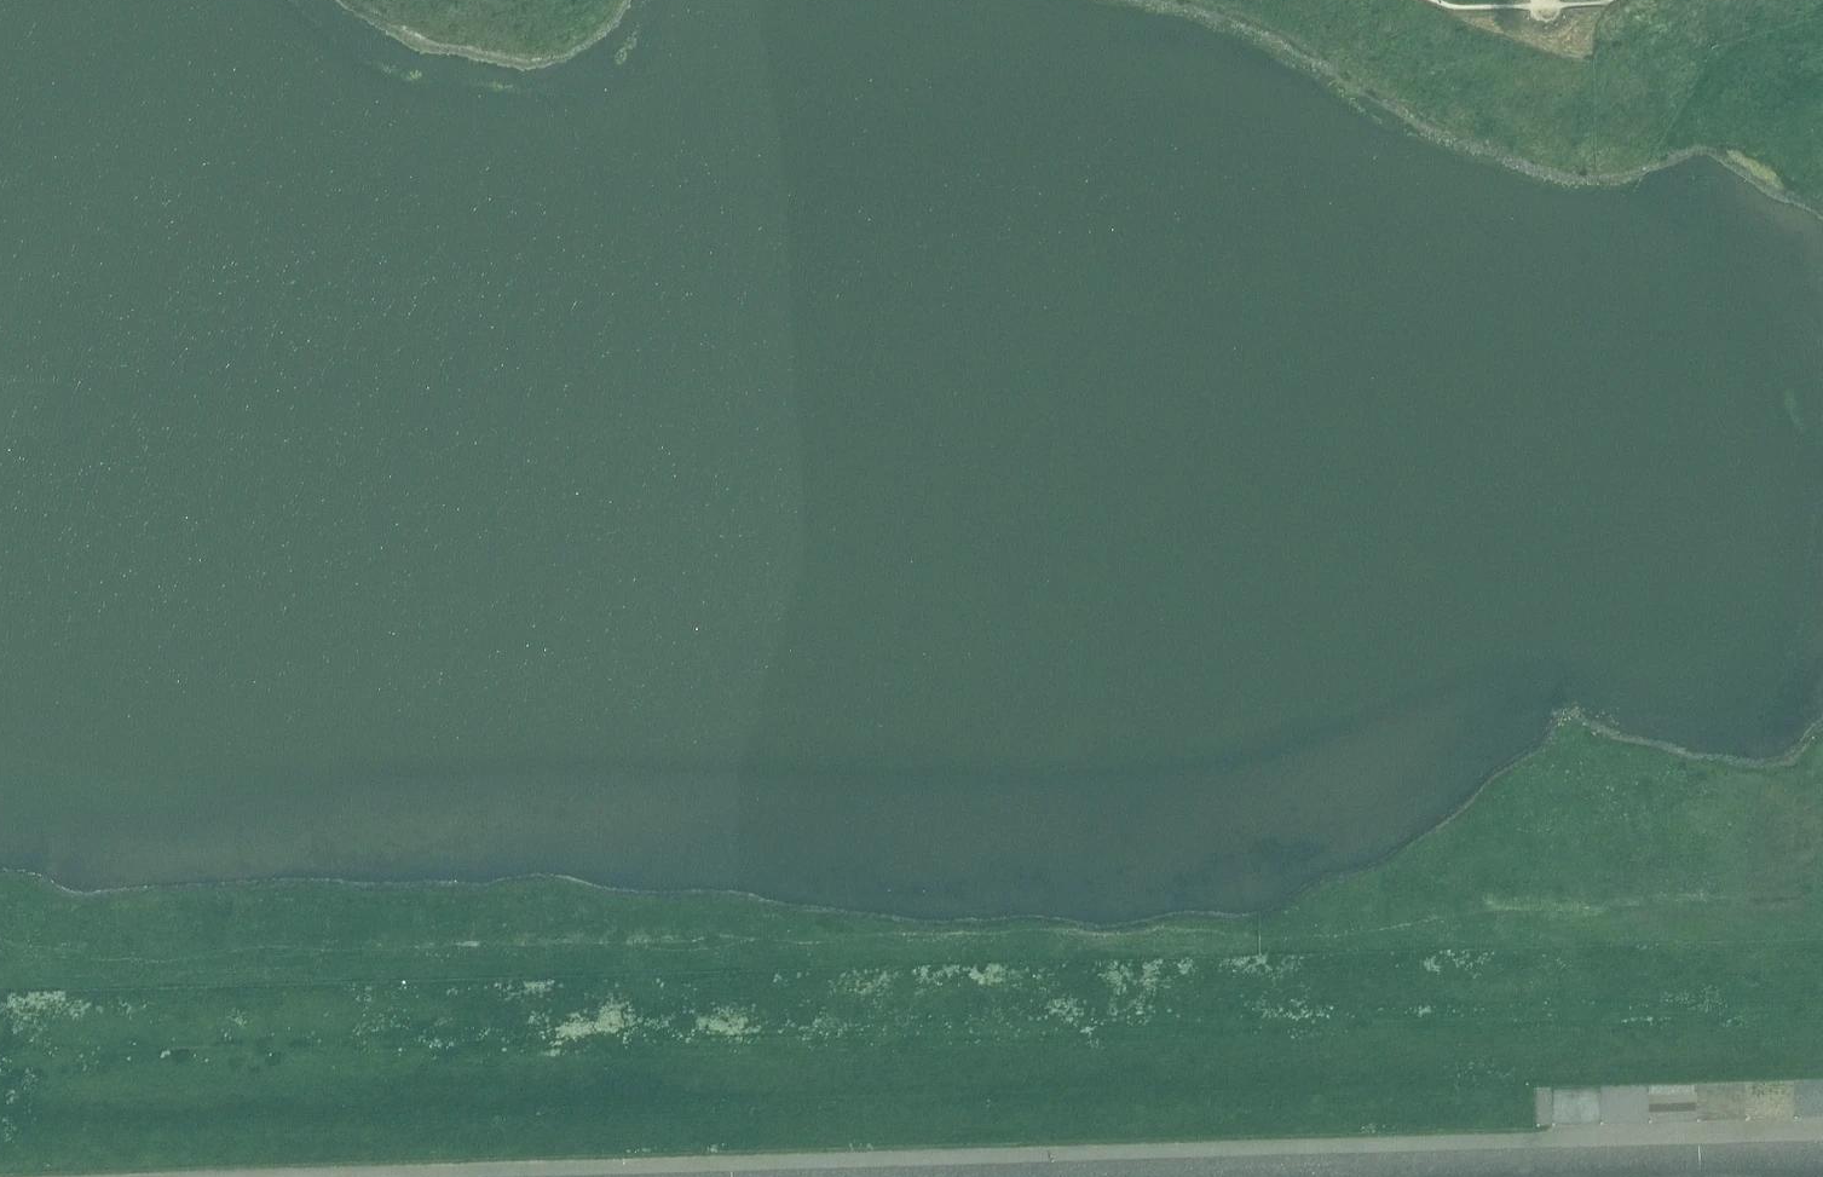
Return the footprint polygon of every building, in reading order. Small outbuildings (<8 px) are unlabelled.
[(1544,1079),(1544,1106),(1585,1106),(1584,1078),(1544,1079)]
